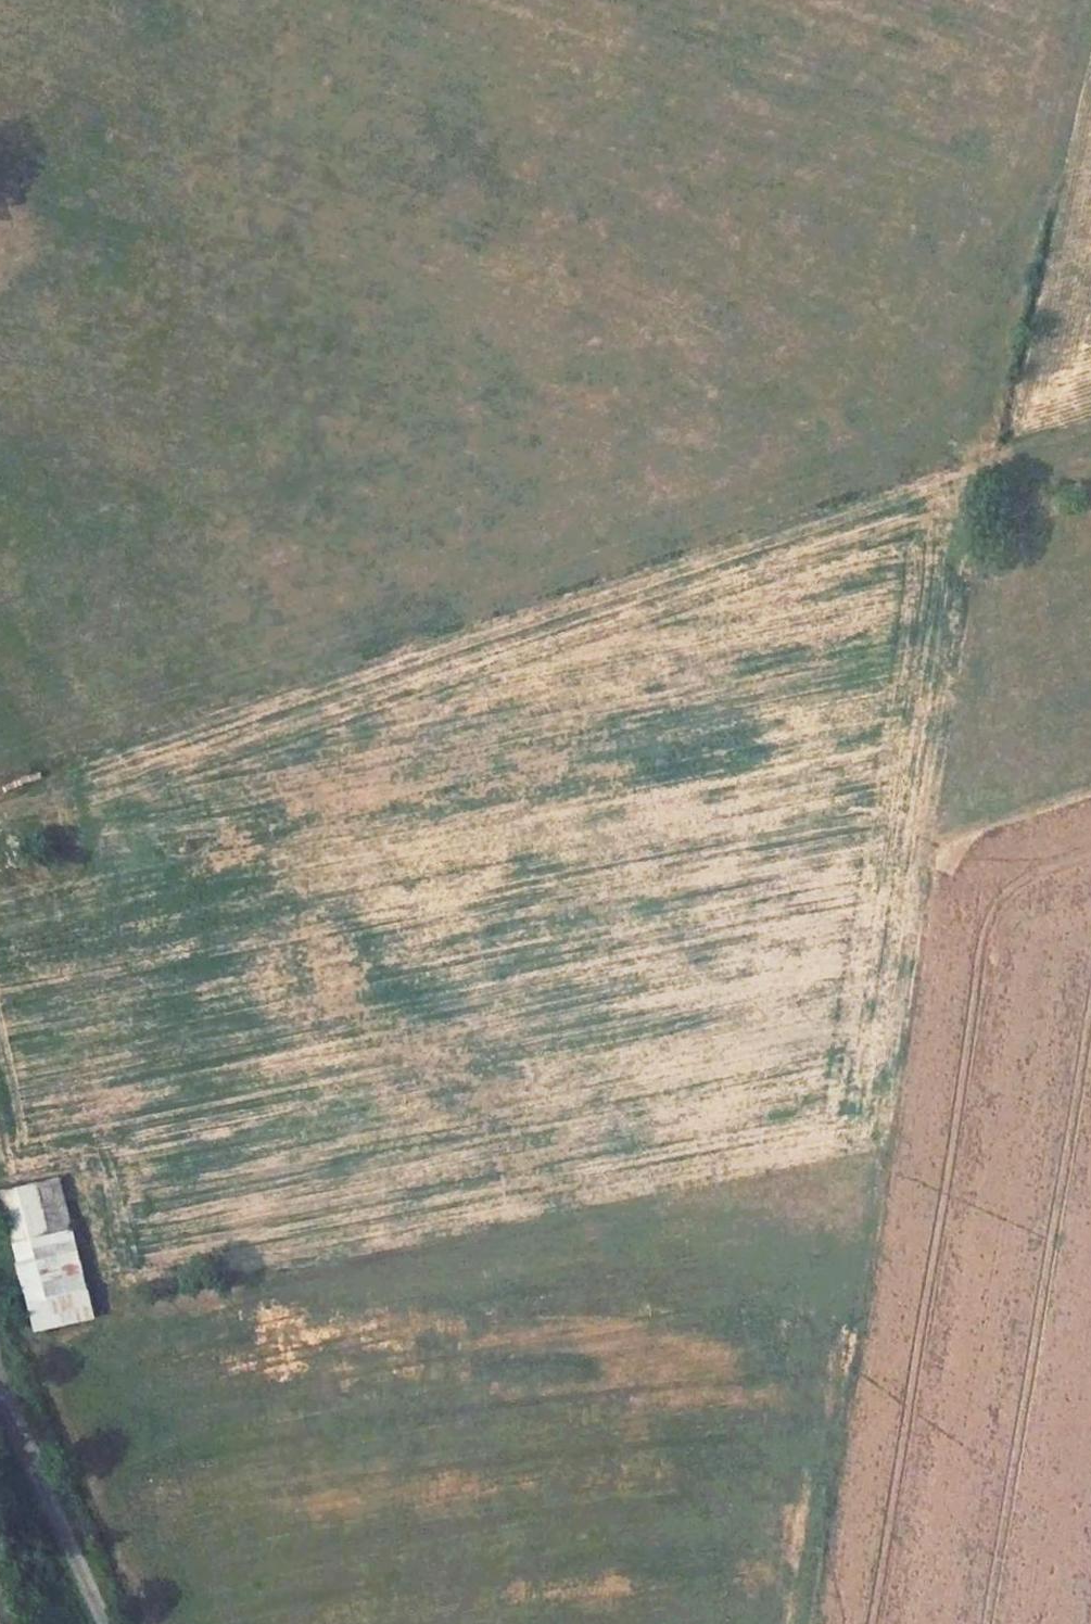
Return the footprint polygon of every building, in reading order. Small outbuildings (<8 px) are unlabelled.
[(94,1318),(59,1179),(2,1194),(37,1332),(94,1318)]
